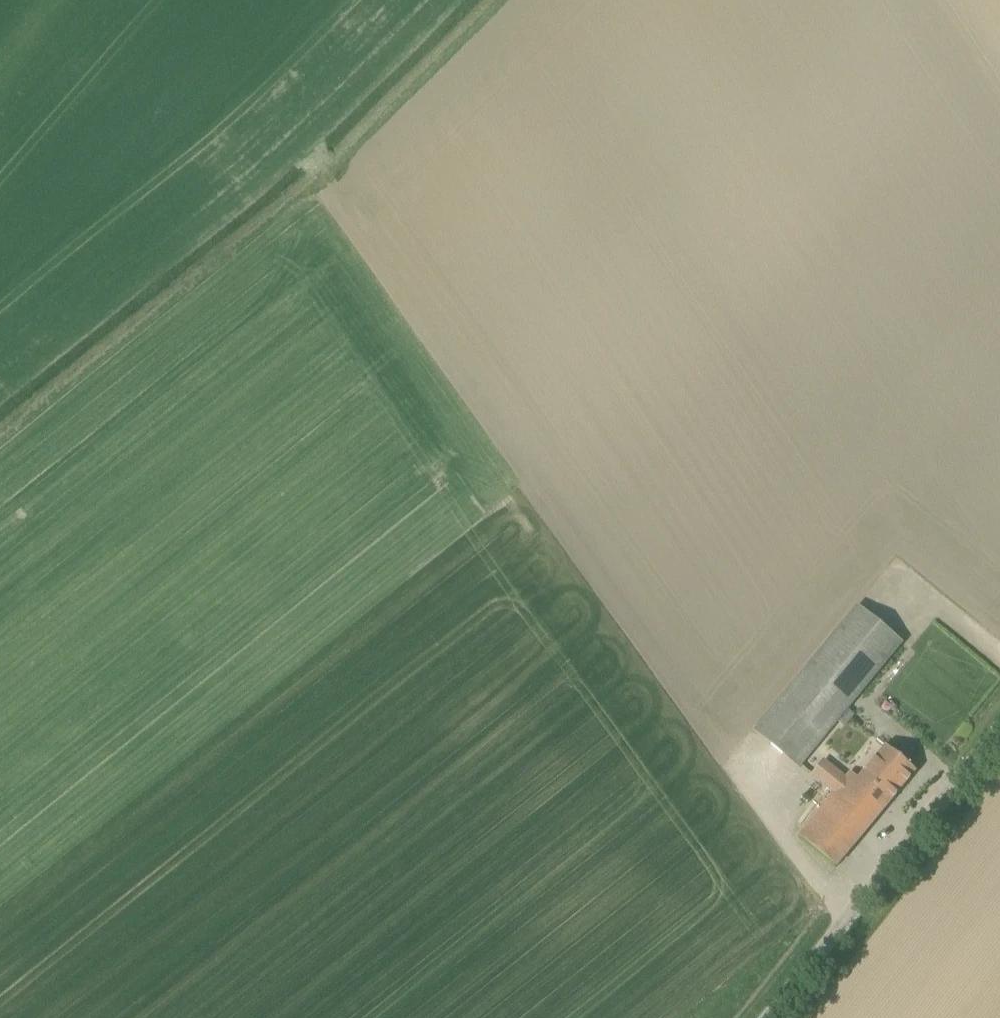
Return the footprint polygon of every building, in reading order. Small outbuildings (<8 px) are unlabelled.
[(806,668),(773,708),(754,731),(799,769),(818,745),(852,705),(903,644),(859,607),(808,669),(806,668)] [(886,745),(873,760),(859,778),(851,772),(799,836),(836,867),(916,770),(886,745)]
